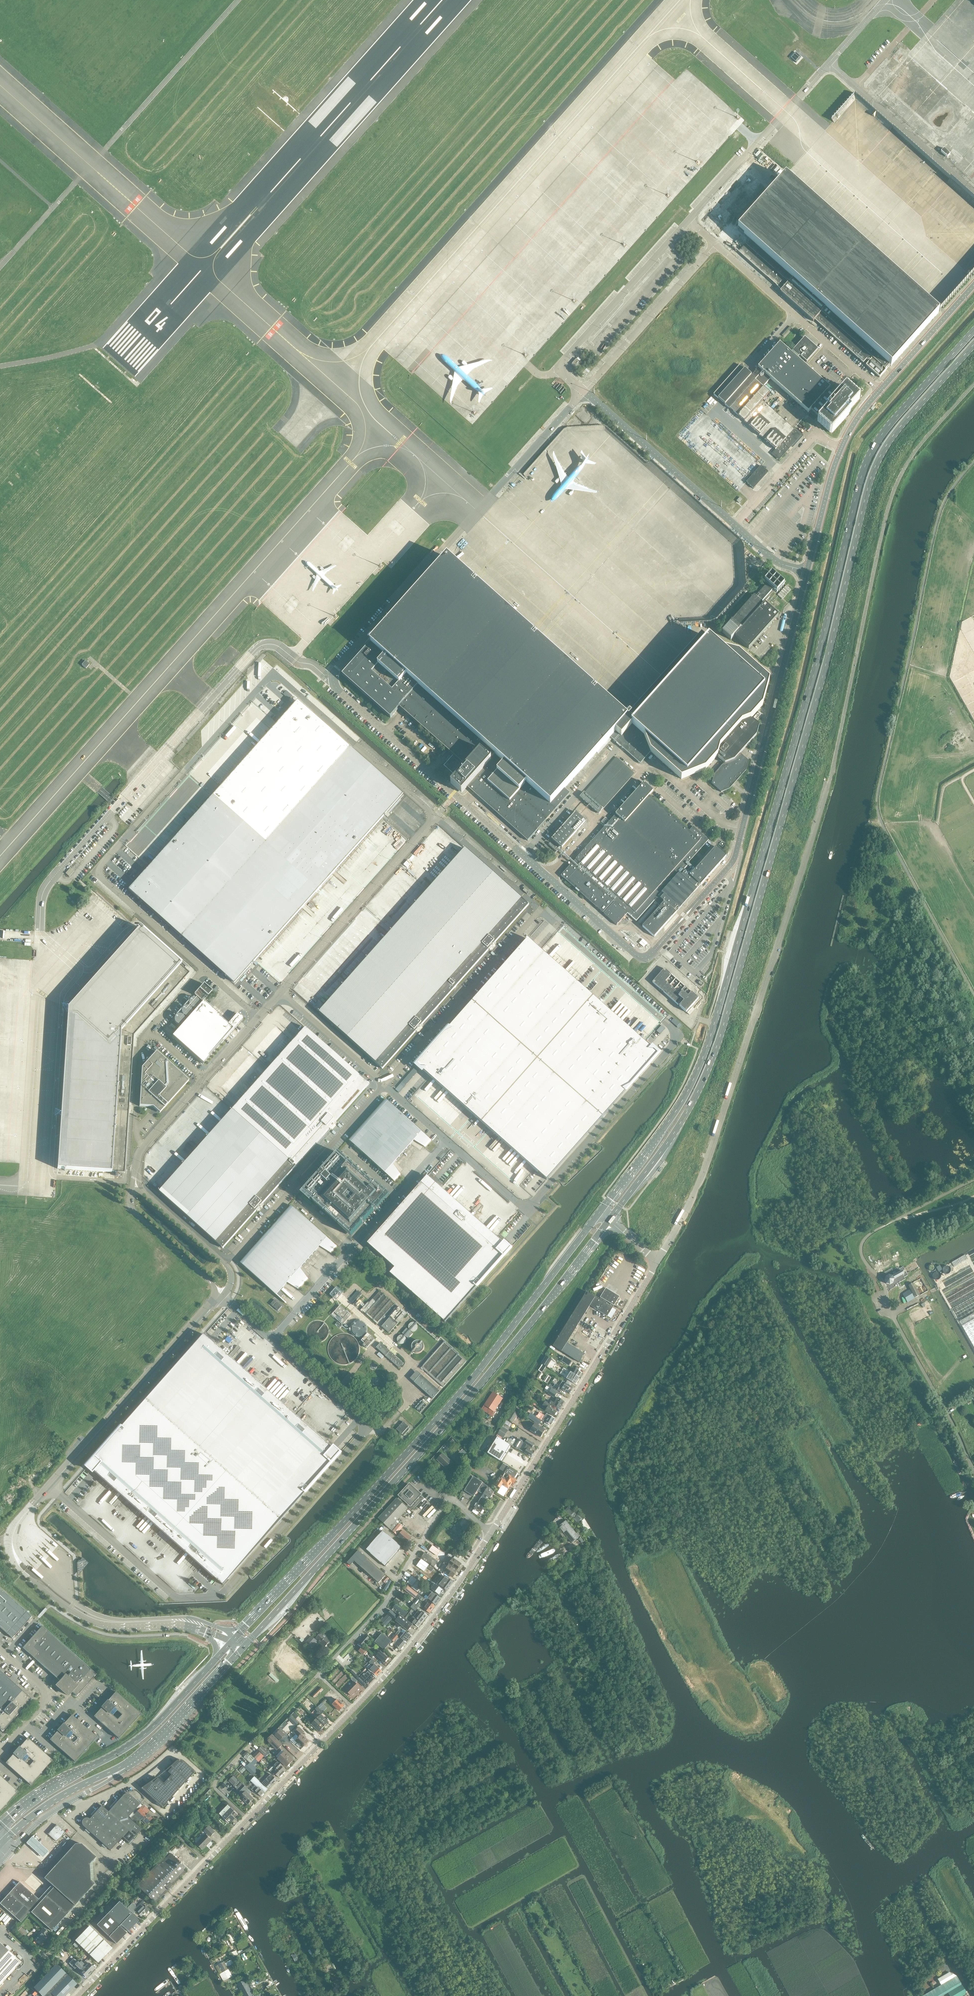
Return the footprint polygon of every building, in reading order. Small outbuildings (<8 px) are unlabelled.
[(701,220),(732,248),(733,247),(781,290),(780,292),(813,321),(815,320),(863,363),(866,359),(869,361),(866,365),(879,377),(890,366),(891,366),(905,349),(938,313),(785,177),(772,192),(746,169),(701,220)] [(818,349),(817,348),(814,346),(805,337),(792,351),(796,355),(798,352),(800,355),(799,356),(800,356),(799,358),(805,363),(806,362),(818,349)] [(768,356),(758,368),(762,371),(808,413),(811,410),(821,418),(819,421),(821,423),(822,423),(831,432),(847,413),(846,412),(848,409),(857,399),(845,389),(839,395),(839,396),(835,400),(834,399),(835,398),(827,391),(830,388),(779,344),(768,356)] [(580,362),(576,359),(571,364),(575,368),(580,362)] [(740,365),(713,395),(729,409),(730,408),(775,449),(772,453),(780,459),(792,446),(793,447),(803,436),(797,430),(796,432),(762,401),(769,393),(755,380),(762,371),(758,368),(751,375),(740,365)] [(761,466),(754,474),(746,482),(753,488),(768,472),(763,468),(763,467),(761,466)] [(447,557),(342,675),(390,718),(399,708),(453,755),(444,766),(456,777),(451,783),(461,793),(467,787),(527,841),(570,793),(564,788),(610,738),(611,738),(628,718),(447,557)] [(763,604),(761,602),(773,590),(777,593),(785,584),(771,571),(763,581),(767,585),(763,589),(755,597),(754,596),(753,597),(752,597),(751,598),(732,620),(731,620),(731,621),(722,632),(731,640),(734,636),(749,649),(778,615),(764,603),(763,604)] [(778,595),(782,599),(791,589),(786,585),(778,595)] [(762,706),(767,689),(769,681),(756,669),(738,653),(721,648),(719,646),(714,643),(711,640),(708,637),(705,640),(701,637),(654,689),(643,701),(628,718),(611,738),(614,741),(617,743),(620,746),(621,747),(640,764),(651,752),(681,779),(688,776),(706,769),(717,756),(718,757),(722,761),(724,763),(714,775),(711,784),(716,788),(721,792),(723,791),(730,789),(732,786),(746,770),(748,761),(747,760),(740,754),(745,748),(756,735),(759,726),(756,723),(752,720),(751,720),(750,719),(762,706)] [(297,701),(130,891),(236,985),(403,795),(297,701)] [(634,773),(616,757),(580,797),(599,814),(634,773)] [(644,783),(561,876),(603,913),(613,901),(614,902),(604,914),(617,925),(627,913),(636,921),(654,901),(660,906),(642,926),(654,937),(726,856),(716,847),(696,870),(688,863),(708,840),(693,827),(689,831),(649,795),(653,791),(644,783)] [(561,848),(571,838),(586,821),(575,812),(551,839),(561,848)] [(559,850),(550,842),(548,845),(556,852),(559,850)] [(545,844),(544,846),(556,856),(557,855),(545,844)] [(425,893),(320,1013),(383,1069),(491,946),(528,905),(465,849),(428,890),(425,887),(422,890),(425,893)] [(189,973),(138,928),(68,1008),(57,1169),(124,1173),(133,1035),(189,973)] [(585,989),(528,939),(471,1003),(601,1118),(657,1056),(650,1050),(652,1049),(643,1041),(601,1004),(585,989)] [(698,999),(687,989),(688,987),(671,972),(670,973),(664,969),(653,982),(686,1012),(698,999)] [(203,1001),(212,991),(203,984),(194,994),(203,1001)] [(229,1024),(203,1001),(172,1036),(203,1064),(243,1019),(239,1015),(239,1014),(238,1014),(229,1024)] [(601,1118),(471,1003),(418,1063),(424,1068),(423,1070),(473,1115),(490,1130),(547,1180),(601,1118)] [(306,1028),(234,1109),(297,1165),(369,1084),(306,1028)] [(156,1052),(142,1068),(139,1106),(153,1107),(159,1113),(188,1080),(156,1052)] [(385,1100),(348,1141),(349,1142),(385,1174),(395,1182),(401,1175),(400,1175),(393,1165),(414,1142),(423,1147),(426,1148),(431,1142),(385,1100)] [(234,1109),(160,1192),(223,1249),(297,1165),(234,1109)] [(374,1185),(372,1183),(338,1154),(338,1153),(301,1194),(310,1202),(311,1200),(348,1233),(351,1236),(375,1209),(377,1210),(389,1196),(378,1186),(375,1184),(374,1185)] [(502,1243),(428,1176),(367,1243),(394,1268),(391,1272),(445,1322),(512,1249),(504,1241),(502,1243)] [(293,1208),(290,1205),(240,1263),(243,1265),(276,1295),(286,1303),(287,1303),(277,1294),(287,1283),(299,1289),(308,1279),(300,1268),(319,1246),(330,1253),(331,1253),(337,1247),(327,1238),(293,1208)] [(893,1283),(894,1279),(904,1274),(902,1270),(892,1276),(889,1275),(885,1277),(884,1281),(886,1284),(890,1285),(893,1283)] [(916,1295),(928,1291),(923,1278),(911,1282),(916,1295)] [(614,1306),(620,1296),(606,1288),(600,1297),(614,1306)] [(906,1302),(915,1298),(911,1289),(902,1293),(906,1302)] [(362,1294),(357,1291),(350,1299),(354,1303),(362,1294)] [(380,1291),(363,1311),(378,1324),(395,1304),(380,1291)] [(586,1292),(578,1305),(587,1311),(590,1306),(607,1316),(613,1308),(586,1292)] [(271,1304),(278,1311),(282,1306),(275,1299),(271,1304)] [(578,1305),(570,1319),(578,1324),(587,1311),(578,1305)] [(335,1311),(332,1314),(343,1324),(351,1315),(340,1306),(335,1311)] [(399,1307),(382,1326),(389,1333),(406,1314),(399,1307)] [(570,1319),(561,1333),(570,1338),(578,1324),(570,1319)] [(367,1333),(367,1331),(367,1329),(367,1327),(366,1325),(365,1323),(363,1322),(361,1321),(359,1321),(357,1321),(355,1322),(353,1323),(352,1325),(351,1327),(351,1329),(351,1331),(352,1333),(353,1335),(354,1336),(356,1337),(358,1338),(360,1338),(362,1337),(364,1336),(366,1334),(367,1333)] [(963,1328),(973,1347),(973,1321),(963,1328)] [(417,1329),(417,1327),(417,1326),(416,1325),(415,1324),(414,1323),(412,1323),(411,1324),(410,1324),(409,1326),(409,1327),(409,1328),(409,1330),(410,1331),(411,1331),(413,1332),(414,1331),(415,1331),(416,1330),(417,1329)] [(406,1328),(402,1333),(408,1339),(413,1334),(406,1328)] [(368,1333),(361,1341),(364,1344),(363,1345),(367,1348),(374,1339),(368,1333)] [(553,1346),(562,1352),(579,1362),(584,1354),(567,1343),(570,1338),(561,1333),(553,1346)] [(204,1335),(146,1401),(281,1520),(338,1456),(332,1450),(333,1449),(204,1335)] [(405,1342),(406,1341),(406,1339),(405,1338),(404,1337),(403,1336),(401,1336),(400,1336),(399,1336),(398,1338),(397,1339),(397,1340),(397,1342),(398,1343),(399,1344),(400,1345),(402,1345),(403,1344),(405,1343),(405,1342)] [(376,1348),(399,1368),(403,1363),(381,1343),(376,1348)] [(423,1350),(423,1349),(423,1348),(423,1347),(422,1346),(421,1345),(420,1344),(419,1344),(418,1343),(417,1343),(415,1343),(414,1344),(413,1345),(412,1345),(412,1346),(411,1348),(411,1349),(411,1350),(412,1351),(412,1352),(413,1353),(414,1354),(415,1355),(416,1355),(418,1355),(419,1355),(420,1354),(421,1354),(422,1353),(422,1352),(423,1350)] [(423,1368),(444,1387),(467,1362),(445,1343),(423,1368)] [(542,1364),(547,1367),(550,1362),(551,1359),(546,1356),(542,1364)] [(571,1363),(569,1365),(573,1367),(571,1372),(572,1373),(573,1373),(580,1377),(582,1373),(578,1370),(580,1368),(577,1366),(571,1363)] [(410,1379),(433,1399),(439,1391),(417,1371),(410,1379)] [(571,1372),(566,1379),(574,1383),(575,1381),(577,1382),(580,1377),(573,1373),(572,1373),(571,1372)] [(573,1387),(566,1383),(561,1380),(560,1383),(564,1385),(562,1388),(555,1384),(553,1387),(552,1387),(551,1389),(559,1393),(560,1392),(561,1392),(562,1390),(569,1394),(573,1387)] [(554,1398),(557,1392),(551,1389),(548,1394),(554,1398)] [(484,1405),(495,1411),(503,1397),(493,1391),(484,1405)] [(551,1401),(549,1404),(553,1405),(560,1409),(564,1402),(557,1398),(554,1403),(551,1401)] [(281,1520),(146,1401),(90,1464),(96,1470),(95,1471),(223,1585),(281,1520)] [(554,1417),(557,1411),(550,1407),(551,1405),(545,1401),(542,1405),(547,1408),(545,1411),(554,1417)] [(490,1415),(493,1410),(484,1405),(481,1410),(490,1415)] [(511,1410),(506,1419),(512,1422),(517,1414),(511,1410)] [(538,1412),(537,1413),(534,1411),(533,1415),(530,1413),(527,1418),(538,1425),(541,1420),(550,1425),(554,1418),(546,1413),(545,1416),(538,1412)] [(403,1422),(396,1429),(404,1436),(410,1428),(403,1422)] [(535,1423),(530,1431),(540,1437),(545,1430),(535,1423)] [(502,1427),(497,1435),(503,1438),(507,1430),(502,1427)] [(497,1437),(487,1453),(500,1461),(510,1445),(507,1443),(497,1437)] [(448,1447),(454,1441),(451,1438),(445,1444),(448,1447)] [(510,1439),(507,1443),(510,1445),(512,1447),(518,1450),(519,1449),(522,1451),(522,1452),(524,1453),(531,1457),(533,1452),(530,1450),(532,1448),(534,1444),(527,1439),(526,1439),(524,1438),(522,1440),(518,1438),(517,1439),(515,1442),(510,1439)] [(443,1453),(437,1459),(446,1468),(451,1462),(443,1453)] [(499,1469),(504,1472),(508,1475),(508,1474),(515,1478),(518,1472),(508,1466),(503,1463),(499,1469)] [(501,1475),(495,1485),(500,1488),(497,1492),(504,1497),(509,1489),(512,1483),(514,1485),(517,1480),(515,1478),(508,1474),(508,1475),(507,1476),(504,1474),(503,1477),(501,1475)] [(474,1497),(477,1491),(483,1483),(473,1477),(464,1491),(474,1497)] [(488,1486),(482,1483),(483,1483),(477,1491),(481,1493),(483,1494),(481,1498),(485,1500),(487,1497),(490,1498),(494,1492),(488,1488),(488,1487),(488,1486)] [(420,1495),(409,1484),(399,1495),(400,1496),(397,1499),(396,1498),(378,1518),(391,1531),(391,1532),(396,1536),(404,1527),(397,1521),(408,1509),(410,1511),(412,1508),(413,1509),(423,1498),(423,1497),(422,1498),(419,1495),(420,1495)] [(481,1513),(485,1506),(478,1501),(474,1509),(481,1513)] [(583,1519),(569,1506),(565,1511),(578,1524),(583,1519)] [(558,1527),(559,1527),(571,1543),(581,1535),(578,1532),(576,1533),(566,1521),(558,1527)] [(467,1523),(461,1530),(462,1530),(460,1533),(459,1532),(458,1533),(457,1532),(455,1534),(456,1535),(462,1540),(467,1534),(472,1527),(467,1523)] [(411,1538),(403,1530),(398,1536),(406,1544),(409,1541),(410,1540),(411,1539),(411,1538)] [(387,1566),(403,1547),(384,1531),(368,1550),(387,1566)] [(429,1549),(437,1555),(441,1550),(433,1544),(429,1549)] [(581,1553),(587,1549),(584,1545),(576,1550),(582,1559),(584,1558),(581,1553)] [(358,1550),(347,1563),(350,1566),(354,1561),(360,1566),(378,1583),(385,1575),(367,1559),(358,1550)] [(432,1564),(435,1560),(426,1554),(423,1558),(432,1564)] [(82,1558),(78,1563),(78,1574),(88,1563),(82,1558)] [(461,1564),(453,1558),(448,1565),(457,1571),(457,1570),(461,1564)] [(417,1566),(416,1566),(424,1572),(429,1565),(421,1559),(417,1566)] [(449,1565),(444,1572),(452,1577),(457,1571),(448,1565),(449,1565)] [(413,1575),(408,1582),(417,1589),(423,1583),(413,1575)] [(445,1577),(439,1585),(447,1590),(450,1586),(453,1582),(449,1579),(445,1577)] [(429,1580),(425,1586),(430,1589),(433,1591),(438,1594),(442,1589),(429,1580)] [(408,1586),(406,1589),(409,1591),(408,1593),(415,1598),(415,1597),(418,1594),(408,1586)] [(7,1634),(10,1637),(12,1639),(32,1617),(26,1612),(0,1588),(0,1628),(7,1634)] [(430,1589),(429,1591),(426,1595),(424,1598),(427,1600),(428,1599),(429,1600),(436,1605),(441,1598),(434,1593),(434,1594),(432,1592),(433,1591),(430,1589)] [(404,1602),(407,1598),(401,1594),(398,1598),(404,1602)] [(427,1600),(424,1604),(433,1610),(435,1606),(428,1601),(427,1600)] [(419,1607),(417,1605),(414,1603),(413,1602),(410,1606),(411,1607),(410,1608),(416,1611),(419,1607)] [(433,1610),(424,1604),(422,1606),(424,1608),(423,1609),(430,1614),(433,1610)] [(400,1615),(398,1617),(391,1610),(388,1614),(395,1621),(401,1625),(402,1627),(408,1631),(413,1625),(400,1615)] [(417,1617),(415,1619),(422,1624),(428,1616),(422,1611),(421,1612),(419,1610),(415,1615),(417,1617)] [(387,1615),(381,1621),(386,1625),(392,1619),(387,1615)] [(409,1621),(419,1628),(422,1624),(415,1619),(412,1616),(409,1621)] [(25,1650),(39,1663),(60,1682),(56,1686),(68,1696),(71,1692),(76,1696),(96,1675),(42,1626),(23,1647),(26,1649),(25,1650)] [(399,1630),(395,1634),(406,1643),(412,1637),(406,1631),(404,1633),(401,1631),(401,1632),(399,1630)] [(324,1648),(331,1640),(322,1632),(315,1639),(324,1648)] [(384,1650),(391,1641),(390,1640),(385,1635),(384,1635),(382,1633),(374,1642),(384,1650)] [(406,1643),(395,1634),(391,1639),(394,1642),(395,1643),(394,1645),(400,1650),(406,1643)] [(370,1638),(366,1635),(359,1642),(363,1646),(370,1638)] [(363,1655),(367,1651),(362,1647),(358,1651),(363,1655)] [(384,1663),(388,1658),(380,1651),(376,1656),(384,1663)] [(371,1672),(371,1671),(376,1676),(381,1671),(374,1664),(375,1662),(372,1659),(369,1663),(372,1666),(369,1670),(371,1672)] [(31,1699),(0,1671),(0,1734),(31,1699)] [(368,1685),(375,1678),(370,1673),(363,1680),(368,1685)] [(358,1676),(355,1679),(358,1681),(362,1686),(365,1683),(360,1679),(358,1676)] [(354,1682),(346,1690),(351,1696),(352,1695),(353,1695),(354,1694),(354,1693),(360,1687),(356,1683),(358,1681),(355,1679),(353,1677),(351,1679),(354,1682)] [(321,1687),(312,1696),(314,1698),(323,1689),(321,1687)] [(140,1714),(115,1692),(93,1717),(118,1739),(140,1714)] [(336,1713),(341,1707),(333,1699),(327,1704),(336,1713)] [(319,1716),(316,1719),(324,1727),(326,1726),(329,1724),(328,1723),(329,1722),(321,1715),(323,1713),(318,1707),(315,1709),(318,1712),(317,1714),(319,1716)] [(74,1762),(96,1737),(71,1715),(49,1740),(74,1762)] [(291,1715),(289,1718),(296,1725),(299,1722),(291,1715)] [(324,1727),(316,1719),(313,1723),(310,1720),(308,1723),(311,1725),(319,1732),(320,1732),(323,1730),(322,1729),(324,1727)] [(296,1734),(291,1740),(295,1744),(297,1742),(299,1744),(303,1748),(309,1742),(302,1735),(304,1732),(299,1727),(299,1728),(296,1731),(295,1733),(296,1734)] [(281,1740),(285,1735),(280,1730),(276,1735),(281,1740)] [(283,1745),(274,1737),(272,1734),(266,1740),(277,1750),(283,1745)] [(52,1760),(28,1739),(27,1738),(5,1763),(30,1785),(52,1760)] [(262,1746),(258,1749),(264,1755),(266,1757),(269,1753),(268,1751),(262,1746)] [(261,1754),(258,1750),(253,1755),(257,1759),(261,1754)] [(293,1760),(284,1752),(282,1750),(276,1756),(287,1767),(293,1760)] [(143,1786),(141,1788),(162,1808),(195,1772),(183,1761),(182,1760),(180,1760),(179,1760),(178,1760),(177,1760),(176,1761),(170,1767),(171,1767),(167,1772),(171,1775),(163,1783),(157,1778),(153,1783),(152,1781),(152,1780),(143,1786)] [(275,1767),(283,1774),(286,1771),(280,1765),(278,1763),(276,1765),(276,1766),(275,1767)] [(250,1764),(246,1768),(252,1775),(256,1771),(250,1764)] [(283,1774),(275,1767),(274,1768),(273,1768),(270,1771),(272,1774),(273,1772),(279,1778),(283,1774)] [(271,1774),(267,1779),(266,1779),(265,1780),(264,1778),(261,1781),(263,1782),(263,1783),(269,1788),(272,1785),(277,1780),(271,1774)] [(0,1776),(0,1811),(17,1792),(0,1776)] [(234,1776),(229,1781),(234,1785),(238,1780),(234,1776)] [(255,1777),(251,1781),(255,1786),(252,1789),(255,1793),(256,1792),(261,1797),(265,1793),(264,1793),(268,1789),(255,1777)] [(247,1793),(249,1790),(245,1786),(239,1792),(242,1795),(240,1797),(248,1805),(248,1804),(250,1804),(250,1803),(251,1802),(254,1799),(247,1793)] [(141,1829),(128,1817),(140,1804),(130,1795),(128,1794),(127,1793),(125,1794),(123,1795),(108,1812),(102,1806),(90,1819),(88,1818),(86,1818),(84,1818),(83,1819),(82,1821),(82,1823),(82,1825),(83,1826),(110,1850),(122,1837),(129,1843),(141,1829)] [(146,1824),(152,1818),(147,1813),(150,1810),(143,1805),(131,1818),(137,1824),(141,1819),(146,1824)] [(229,1823),(238,1814),(228,1805),(219,1814),(229,1823)] [(48,1834),(48,1833),(48,1834),(56,1841),(57,1842),(57,1841),(65,1832),(57,1825),(48,1834)] [(202,1850),(211,1841),(208,1837),(209,1836),(211,1837),(215,1833),(209,1827),(205,1831),(208,1834),(206,1836),(206,1835),(197,1844),(202,1850)] [(58,1843),(48,1833),(43,1839),(37,1833),(30,1840),(46,1855),(58,1843)] [(67,1914),(95,1884),(90,1880),(90,1864),(96,1857),(81,1844),(75,1844),(44,1878),(54,1887),(40,1901),(19,1882),(0,1903),(0,1904),(21,1922),(30,1912),(52,1931),(67,1914)] [(164,1857),(157,1864),(136,1885),(155,1904),(185,1872),(183,1870),(185,1868),(170,1853),(165,1858),(164,1857)] [(132,1903),(127,1908),(135,1915),(137,1913),(142,1918),(146,1913),(147,1914),(151,1911),(143,1903),(144,1902),(143,1901),(136,1907),(132,1903)] [(121,1903),(110,1915),(122,1927),(122,1926),(129,1933),(140,1922),(121,1903)] [(121,1927),(122,1927),(110,1915),(99,1927),(117,1945),(128,1934),(121,1927)] [(24,1938),(27,1934),(25,1930),(19,1925),(15,1929),(24,1938)] [(99,1964),(113,1949),(89,1926),(75,1941),(99,1964)] [(46,1935),(48,1932),(43,1927),(40,1930),(41,1931),(38,1935),(36,1934),(35,1935),(36,1936),(34,1939),(40,1945),(47,1936),(46,1935)] [(21,1962),(0,1943),(0,1986),(21,1962)] [(498,1959),(500,1963),(501,1962),(507,1962),(505,1953),(506,1954),(507,1954),(510,1952),(509,1951),(507,1951),(506,1947),(510,1944),(501,1945),(500,1943),(496,1945),(495,1945),(495,1946),(496,1949),(492,1951),(495,1955),(495,1954),(498,1959)] [(90,1973),(79,1962),(79,1963),(78,1961),(77,1962),(73,1959),(69,1963),(79,1973),(80,1972),(86,1977),(90,1973)] [(81,1961),(79,1962),(90,1973),(94,1968),(89,1963),(86,1966),(81,1961)] [(216,1967),(220,1974),(228,1969),(224,1962),(216,1967)] [(77,1984),(56,1964),(34,1988),(42,1995),(53,1995),(54,1995),(65,1995),(77,1984)] [(232,1976),(228,1969),(220,1974),(224,1981),(232,1976)] [(922,1995),(942,1995),(948,1993),(950,1995),(963,1995),(965,1995),(966,1991),(956,1976),(922,1995)] [(237,1984),(243,1995),(251,1995),(253,1995),(245,1980),(237,1984)]
